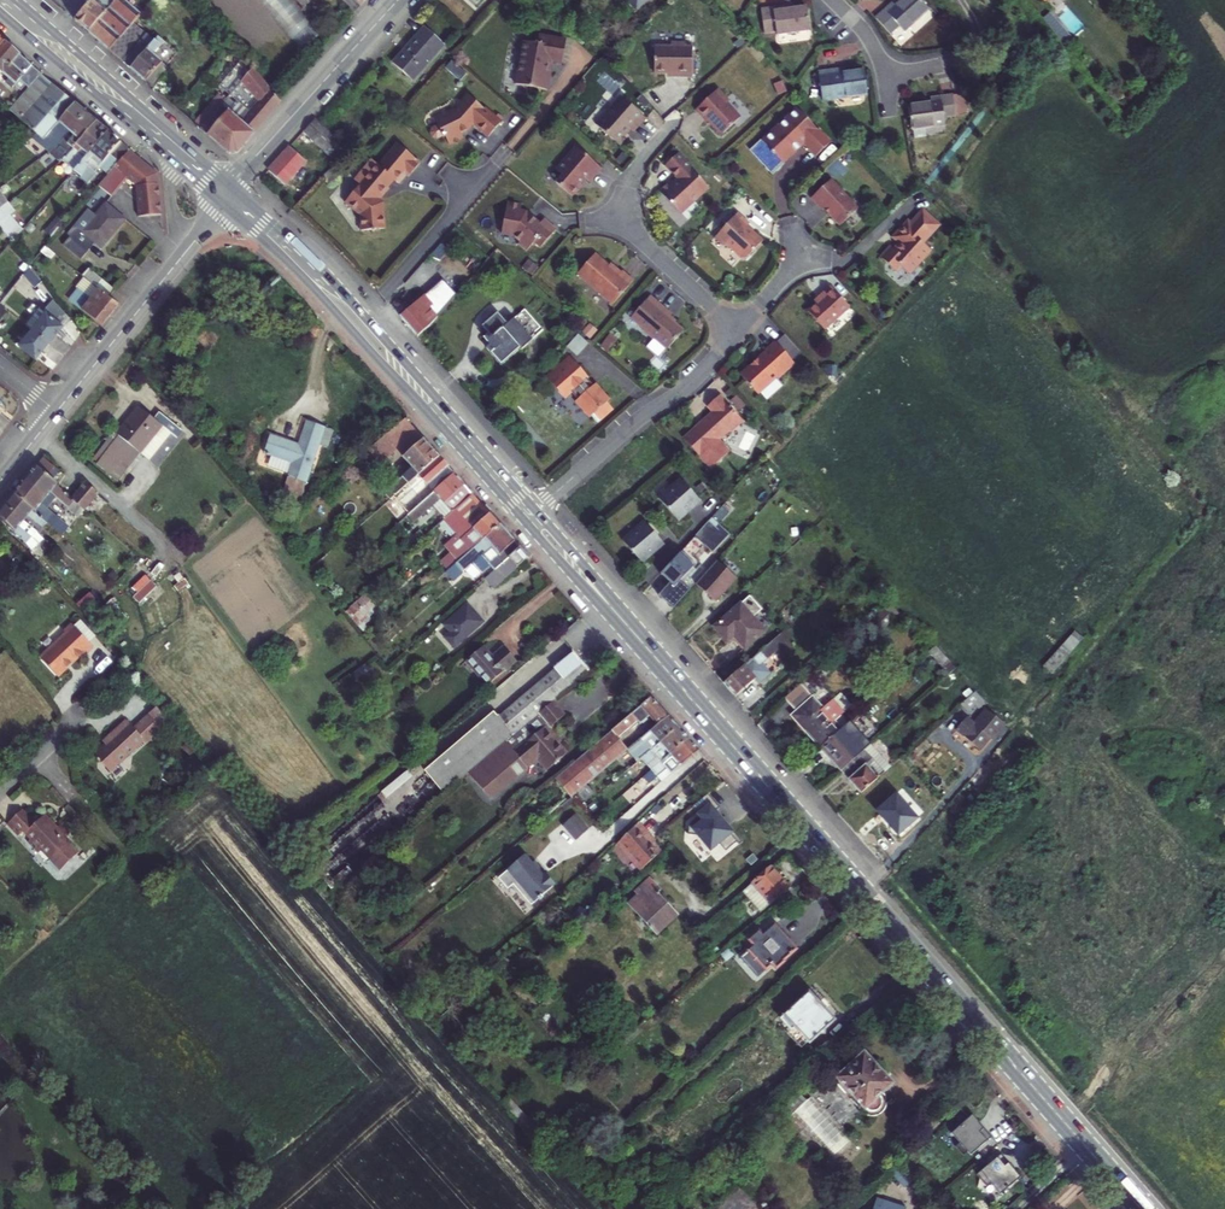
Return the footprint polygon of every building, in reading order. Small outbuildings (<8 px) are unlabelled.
[(88,36),(118,0),(95,0),(74,24),(88,36)] [(136,22),(140,17),(120,0),(118,0),(88,36),(108,54),(136,22)] [(373,0),(358,0),(365,8),(373,0)] [(898,36),(906,29),(910,35),(935,12),(925,0),(911,0),(901,9),(898,6),(883,20),(898,36)] [(1062,45),(1084,28),(1069,9),(1057,18),(1052,11),(1042,19),(1062,45)] [(820,43),(817,19),(793,23),(793,19),(771,23),(775,46),(788,45),(789,48),(820,43)] [(108,54),(129,72),(157,39),(136,22),(108,54)] [(447,50),(428,33),(397,68),(416,86),(447,50)] [(153,92),(169,73),(152,58),(163,45),(157,39),(129,72),(153,92)] [(565,64),(569,44),(541,39),(540,46),(537,46),(526,44),(518,87),(549,92),(554,62),(565,64)] [(11,87),(9,90),(13,93),(19,85),(28,93),(10,115),(22,125),(53,88),(4,47),(0,52),(0,77),(11,87)] [(667,60),(668,86),(681,86),(689,86),(689,89),(706,88),(705,59),(698,59),(698,55),(684,56),(684,60),(667,60)] [(451,62),(445,70),(460,80),(465,72),(451,62)] [(238,156),(280,105),(252,71),(233,93),(237,96),(244,88),(258,105),(242,125),(220,108),(198,131),(227,156),(238,156)] [(875,107),(872,84),(852,86),(851,81),(829,83),(831,110),(875,107)] [(53,88),(22,125),(37,139),(43,144),(45,142),(74,107),(53,88)] [(488,112),(471,97),(456,114),(438,123),(441,128),(435,130),(433,135),(435,140),(440,141),(446,138),(446,139),(448,139),(452,147),(466,140),(464,136),(470,133),(476,126),(491,140),(504,125),(489,111),(488,112)] [(743,111),(734,101),(712,122),(723,134),(724,132),(729,137),(729,138),(738,147),(757,129),(743,115),(743,111)] [(64,134),(68,137),(85,117),(74,107),(45,142),(53,148),(64,134)] [(637,158),(646,148),(643,146),(646,141),(649,144),(651,144),(663,131),(638,109),(622,128),(621,126),(612,137),(637,158)] [(968,130),(965,109),(943,112),(943,117),(921,120),(925,144),(957,139),(957,132),(968,130)] [(792,135),(778,147),(788,158),(787,160),(798,171),(810,159),(809,158),(817,149),(819,151),(831,164),(845,151),(811,116),(801,126),(799,123),(789,132),(792,135)] [(85,117),(68,137),(56,151),(67,160),(96,126),(85,117)] [(351,153),(318,122),(307,135),(340,165),(351,153)] [(108,136),(96,126),(67,160),(64,163),(76,173),(108,136)] [(53,148),(56,151),(68,137),(64,134),(53,148)] [(76,173),(74,175),(81,181),(80,182),(87,188),(97,176),(96,175),(99,171),(109,179),(116,172),(130,155),(108,136),(76,173)] [(347,204),(362,217),(363,233),(387,231),(385,204),(381,201),(397,182),(401,186),(409,177),(411,179),(423,166),(400,146),(381,168),(374,161),(357,182),(362,187),(347,204)] [(778,147),(777,149),(787,160),(788,158),(778,147)] [(817,149),(809,158),(810,159),(819,151),(817,149)] [(308,167),(292,152),(275,173),(290,187),(308,167)] [(130,155),(116,172),(136,189),(138,222),(160,220),(158,179),(130,155)] [(605,195),(617,181),(592,159),(572,183),(578,188),(572,196),(587,209),(594,201),(595,199),(594,198),(601,191),(605,195)] [(710,179),(696,164),(682,177),(695,190),(689,195),(687,193),(676,202),(698,226),(727,199),(709,180),(710,179)] [(336,169),(324,182),(331,188),(343,176),(336,169)] [(847,190),(828,209),(840,221),(841,220),(857,236),(875,219),(860,205),(861,204),(847,190)] [(9,206),(0,194),(0,212),(9,206)] [(78,230),(79,230),(84,235),(107,207),(101,202),(78,230)] [(9,206),(0,212),(0,227),(16,215),(9,206)] [(103,251),(127,222),(107,207),(84,235),(79,230),(65,248),(82,262),(96,245),(103,251)] [(556,236),(542,224),(536,223),(537,217),(524,215),(518,246),(531,249),(537,254),(535,256),(544,263),(552,253),(558,259),(572,241),(560,231),(556,236)] [(951,234),(937,221),(925,234),(922,232),(909,246),(915,251),(909,258),(907,256),(897,267),(909,279),(914,274),(923,282),(942,260),(942,256),(936,251),(951,234)] [(767,235),(755,224),(732,249),(742,257),(746,257),(759,270),(764,270),(781,252),(771,244),(769,244),(764,239),(765,237),(767,235)] [(625,277),(611,265),(594,285),(629,316),(650,292),(638,283),(635,286),(625,277)] [(82,278),(90,285),(73,306),(101,329),(118,308),(109,301),(115,294),(88,271),(82,278)] [(627,275),(625,277),(635,286),(638,283),(627,275)] [(435,351),(480,300),(466,287),(455,297),(454,295),(416,329),(435,351)] [(866,316),(847,296),(839,304),(841,307),(833,314),(825,322),(841,340),(866,316)] [(60,333),(70,320),(57,303),(43,319),(60,333)] [(841,307),(839,304),(831,311),(833,314),(841,307)] [(648,329),(655,336),(661,340),(659,341),(669,350),(671,349),(684,361),(700,342),(691,334),(685,329),(687,327),(688,325),(667,307),(648,329)] [(38,315),(25,331),(30,335),(47,348),(60,333),(43,319),(38,315)] [(519,379),(542,359),(528,344),(520,351),(517,348),(525,341),(517,330),(502,343),(506,348),(502,351),(506,356),(502,360),(519,379)] [(17,351),(33,365),(47,348),(30,335),(17,351)] [(567,348),(577,356),(588,344),(578,335),(567,348)] [(813,376),(792,354),(782,363),(783,364),(758,388),(776,407),(795,389),(798,389),(813,376)] [(596,387),(594,388),(590,392),(583,385),(587,381),(589,379),(570,357),(546,379),(565,401),(572,395),(578,401),(575,404),(589,421),(592,419),(598,425),(614,412),(608,405),(609,402),(596,387)] [(594,388),(587,381),(583,385),(590,392),(594,388)] [(144,404),(123,431),(146,449),(167,424),(172,427),(177,420),(165,410),(160,417),(144,404)] [(761,435),(738,410),(725,421),(731,427),(701,454),(729,484),(748,466),(737,455),(746,446),(749,447),(761,435)] [(400,446),(417,464),(389,487),(395,495),(410,482),(444,453),(410,415),(361,454),(368,462),(380,452),(385,458),(400,446)] [(307,480),(325,425),(307,419),(299,442),(271,433),(265,451),(293,461),(289,474),(307,480)] [(118,481),(137,456),(114,438),(95,463),(118,481)] [(428,477),(438,489),(459,471),(444,453),(410,482),(414,488),(428,477)] [(50,469),(56,462),(48,456),(42,463),(50,469)] [(55,473),(59,469),(61,466),(56,462),(50,469),(55,473)] [(42,463),(31,477),(51,493),(56,487),(63,492),(76,503),(81,498),(77,495),(62,482),(63,480),(55,473),(50,469),(42,463)] [(459,471),(438,489),(437,489),(446,500),(449,498),(457,507),(475,490),(464,477),(459,471)] [(31,477),(19,491),(66,530),(70,526),(58,516),(61,512),(53,505),(63,492),(56,487),(51,493),(31,477)] [(77,495),(81,498),(91,506),(104,489),(90,479),(82,488),(77,495)] [(714,510),(694,487),(685,495),(687,497),(674,508),(691,528),(705,515),(706,517),(714,510)] [(19,491),(11,501),(31,518),(35,513),(61,536),(66,530),(19,491)] [(685,495),(672,507),(674,508),(687,497),(685,495)] [(91,506),(81,498),(76,503),(86,512),(90,507),(91,506)] [(11,501),(3,510),(33,540),(39,534),(27,523),(31,518),(11,501)] [(469,518),(476,527),(494,511),(486,502),(469,518)] [(494,511),(476,527),(486,538),(504,523),(494,511)] [(705,515),(691,528),(692,530),(706,517),(705,515)] [(485,554),(498,569),(512,556),(523,546),(504,523),(486,538),(483,542),(474,549),(450,571),(457,579),(485,554)] [(727,527),(724,530),(732,537),(735,534),(727,527)] [(679,552),(658,529),(650,537),(651,539),(638,550),(655,569),(669,557),(671,559),(679,552)] [(724,530),(711,545),(720,554),(734,539),(732,537),(724,530)] [(470,544),(474,549),(483,542),(478,536),(470,544)] [(650,537),(636,548),(638,550),(651,539),(650,537)] [(711,545),(695,561),(709,574),(712,577),(716,573),(709,566),(720,554),(711,545)] [(518,563),(521,566),(532,556),(523,546),(512,556),(518,563)] [(505,576),(518,563),(512,556),(498,569),(505,576)] [(671,559),(669,557),(655,569),(657,571),(671,559)] [(712,577),(709,574),(695,561),(675,582),(688,594),(689,595),(693,591),(696,593),(712,577)] [(498,569),(492,575),(501,584),(521,566),(518,563),(505,576),(498,569)] [(732,570),(711,593),(730,610),(751,587),(732,570)] [(370,589),(354,602),(364,613),(379,600),(370,589)] [(689,595),(688,594),(677,606),(688,617),(699,605),(689,595)] [(472,604),(450,623),(455,629),(450,634),(458,644),(486,621),(472,604)] [(45,644),(61,664),(88,641),(89,643),(97,636),(78,612),(69,619),(71,621),(45,644)] [(779,641),(755,614),(729,636),(737,646),(741,642),(745,646),(748,643),(759,656),(779,641)] [(1073,631),(1042,666),(1052,675),(1083,640),(1073,631)] [(798,639),(788,647),(797,658),(801,661),(810,654),(798,639)] [(470,659),(490,682),(520,658),(509,645),(497,655),(487,644),(470,659)] [(778,674),(797,658),(788,647),(739,691),(751,705),(782,678),(778,674)] [(935,647),(928,653),(946,673),(953,667),(935,647)] [(583,661),(575,653),(492,725),(471,743),(486,759),(590,670),(589,668),(591,667),(589,658),(586,659),(583,661)] [(853,738),(814,693),(797,708),(821,734),(816,742),(830,758),(853,738)] [(574,798),(579,794),(631,750),(622,739),(641,724),(642,725),(653,716),(660,725),(671,716),(654,697),(557,779),(574,798)] [(1000,710),(990,699),(975,711),(982,719),(990,712),(993,716),(1000,710)] [(570,714),(558,700),(487,761),(473,773),(496,799),(532,767),(543,758),(552,770),(572,753),(550,727),(553,724),(556,726),(570,714)] [(159,728),(146,713),(131,728),(123,719),(106,735),(109,739),(93,754),(109,770),(141,739),(145,742),(159,728)] [(635,747),(644,759),(681,728),(671,716),(660,725),(635,747)] [(971,736),(994,757),(1005,745),(1007,747),(1020,732),(1002,716),(989,730),(982,724),(971,736)] [(654,770),(690,738),(681,728),(644,759),(654,770)] [(635,798),(639,803),(700,750),(690,738),(654,770),(637,785),(642,791),(635,798)] [(874,763),(853,738),(830,758),(851,783),(874,763)] [(448,791),(486,759),(471,743),(434,775),(448,791)] [(874,763),(851,783),(870,804),(895,782),(885,770),(877,760),(874,763)] [(891,765),(885,770),(895,782),(900,777),(891,765)] [(642,791),(637,785),(629,791),(635,798),(642,791)] [(689,834),(698,835),(712,851),(722,843),(728,850),(739,841),(741,843),(745,840),(718,810),(722,807),(709,793),(692,808),(698,815),(697,816),(698,817),(690,825),(689,834)] [(926,828),(906,804),(887,821),(907,844),(926,828)] [(24,808),(8,823),(20,835),(24,830),(32,839),(29,842),(38,852),(41,849),(62,871),(81,854),(65,838),(70,833),(62,823),(57,828),(53,824),(56,822),(47,813),(43,816),(39,812),(33,818),(24,808)] [(580,814),(567,825),(579,840),(592,829),(580,814)] [(644,867),(663,850),(650,835),(654,832),(643,820),(621,842),(644,867)] [(673,840),(663,850),(677,865),(687,856),(673,840)] [(516,883),(534,904),(558,884),(549,873),(546,875),(536,863),(528,854),(510,869),(511,870),(519,880),(516,883)] [(536,863),(546,875),(549,873),(538,861),(536,863)] [(791,886),(774,867),(746,892),(763,910),(791,886)] [(519,880),(511,870),(502,877),(511,888),(516,883),(519,880)] [(628,902),(653,931),(674,914),(657,894),(659,892),(657,891),(659,888),(649,878),(635,890),(638,894),(628,902)] [(776,923),(770,928),(766,923),(750,938),(754,942),(748,947),(752,951),(743,958),(753,970),(762,962),(766,966),(770,962),(775,967),(797,947),(776,923)] [(811,991),(782,1017),(786,1022),(782,1025),(800,1046),(804,1042),(808,1046),(837,1021),(833,1017),(837,1013),(819,992),(815,996),(811,991)] [(676,1043),(681,1048),(686,1044),(680,1038),(676,1043)] [(884,1097),(883,1095),(890,1087),(886,1082),(884,1079),(881,1077),(879,1075),(877,1072),(875,1070),(873,1068),(863,1057),(845,1073),(843,1075),(841,1077),(839,1079),(837,1081),(839,1083),(841,1086),(843,1089),(846,1092),(848,1094),(850,1097),(852,1099),(854,1102),(857,1104),(859,1106),(861,1109),(863,1111),(861,1114),(863,1116),(866,1117),(868,1118),(871,1118),(874,1118),(877,1117),(880,1116),(882,1115),(884,1112),(885,1110),(886,1107),(886,1105),(886,1102),(885,1099),(884,1097)] [(934,1109),(927,1114),(938,1127),(944,1121),(934,1109)] [(972,1156),(994,1138),(981,1124),(981,1123),(974,1115),(953,1133),(961,1143),(957,1146),(965,1156),(969,1152),(972,1156)] [(1000,1156),(976,1177),(987,1190),(990,1187),(999,1197),(1007,1191),(1009,1193),(1020,1184),(1018,1181),(1020,1179),(1000,1156)] [(917,1178),(905,1164),(897,1172),(909,1186),(917,1178)] [(911,1208),(881,1199),(878,1208),(911,1208)]
